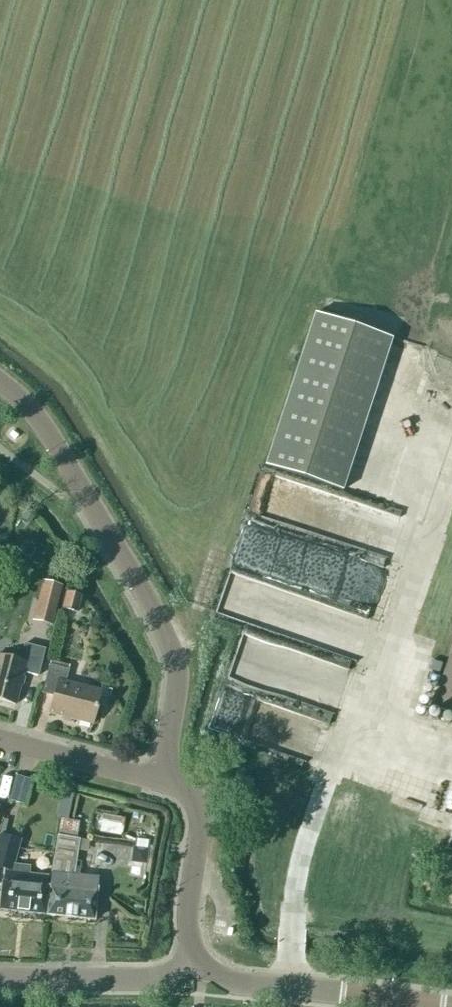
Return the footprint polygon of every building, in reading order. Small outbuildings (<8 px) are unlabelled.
[(313,314),(266,469),(346,493),(392,338),(313,314)] [(39,594),(36,605),(51,609),(55,610),(61,585),(43,581),(39,594)] [(61,609),(76,613),(81,595),(66,591),(61,609)] [(244,634),(232,679),(280,692),(292,647),(244,634)] [(0,656),(0,700),(15,704),(23,672),(38,676),(44,649),(24,644),(19,661),(0,656)] [(437,707),(451,712),(451,660),(437,707)] [(49,713),(92,724),(100,691),(65,682),(68,669),(49,664),(41,693),(53,696),(49,713)] [(11,799),(26,802),(31,776),(16,773),(11,799)] [(124,818),(102,814),(99,830),(100,830),(121,834),(124,818)] [(74,875),(80,839),(76,838),(79,822),(61,819),(52,873),(51,873),(46,915),(93,920),(98,878),(74,875)] [(5,868),(4,883),(2,882),(0,898),(0,910),(44,914),(48,877),(29,875),(30,866),(14,864),(19,840),(0,837),(0,867),(5,868)] [(147,864),(148,848),(136,847),(134,847),(132,846),(131,857),(130,862),(145,864),(147,864)]
